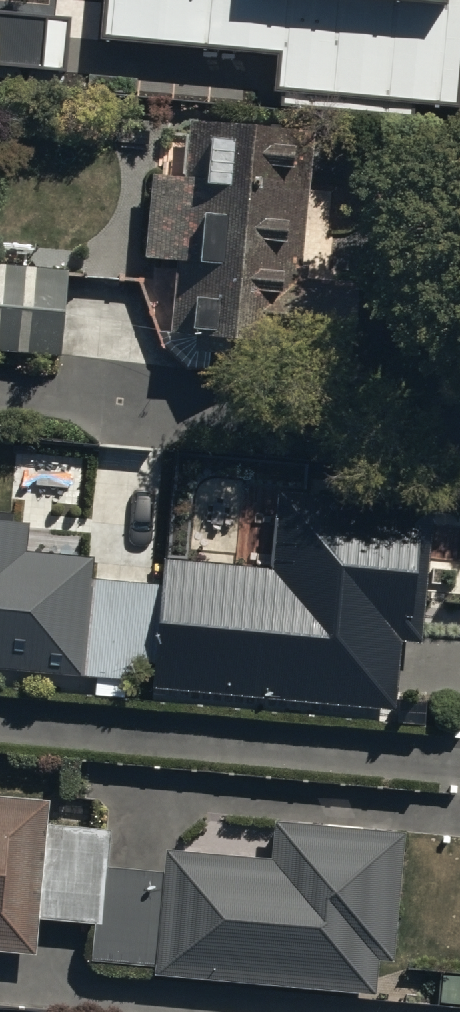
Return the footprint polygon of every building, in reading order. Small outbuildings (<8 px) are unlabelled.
[(459,105),(459,0),(109,0),(106,36),(281,52),(278,89),(459,105)] [(62,68),(66,19),(0,14),(0,64),(62,68)] [(303,275),(312,126),(187,119),(186,132),(166,131),(164,176),(146,175),(142,254),(172,256),(168,325),(221,328),(336,335),(339,277),(303,275)] [(67,268),(0,264),(0,351),(62,355),(67,268)] [(268,566),(163,556),(160,581),(150,684),(393,708),(400,639),(418,641),(432,502),(276,487),(268,566)] [(75,675),(76,670),(85,574),(87,554),(26,548),(28,519),(0,516),(0,668),(75,675)] [(160,581),(85,574),(76,670),(151,677),(160,581)] [(46,794),(0,790),(0,948),(34,951),(37,915),(44,821),(46,794)] [(268,855),(164,847),(162,869),(154,964),(153,973),(373,992),(376,958),(391,959),(402,827),(272,816),(268,855)] [(107,826),(44,821),(37,915),(90,919),(87,958),(154,964),(162,869),(103,865),(107,826)]
